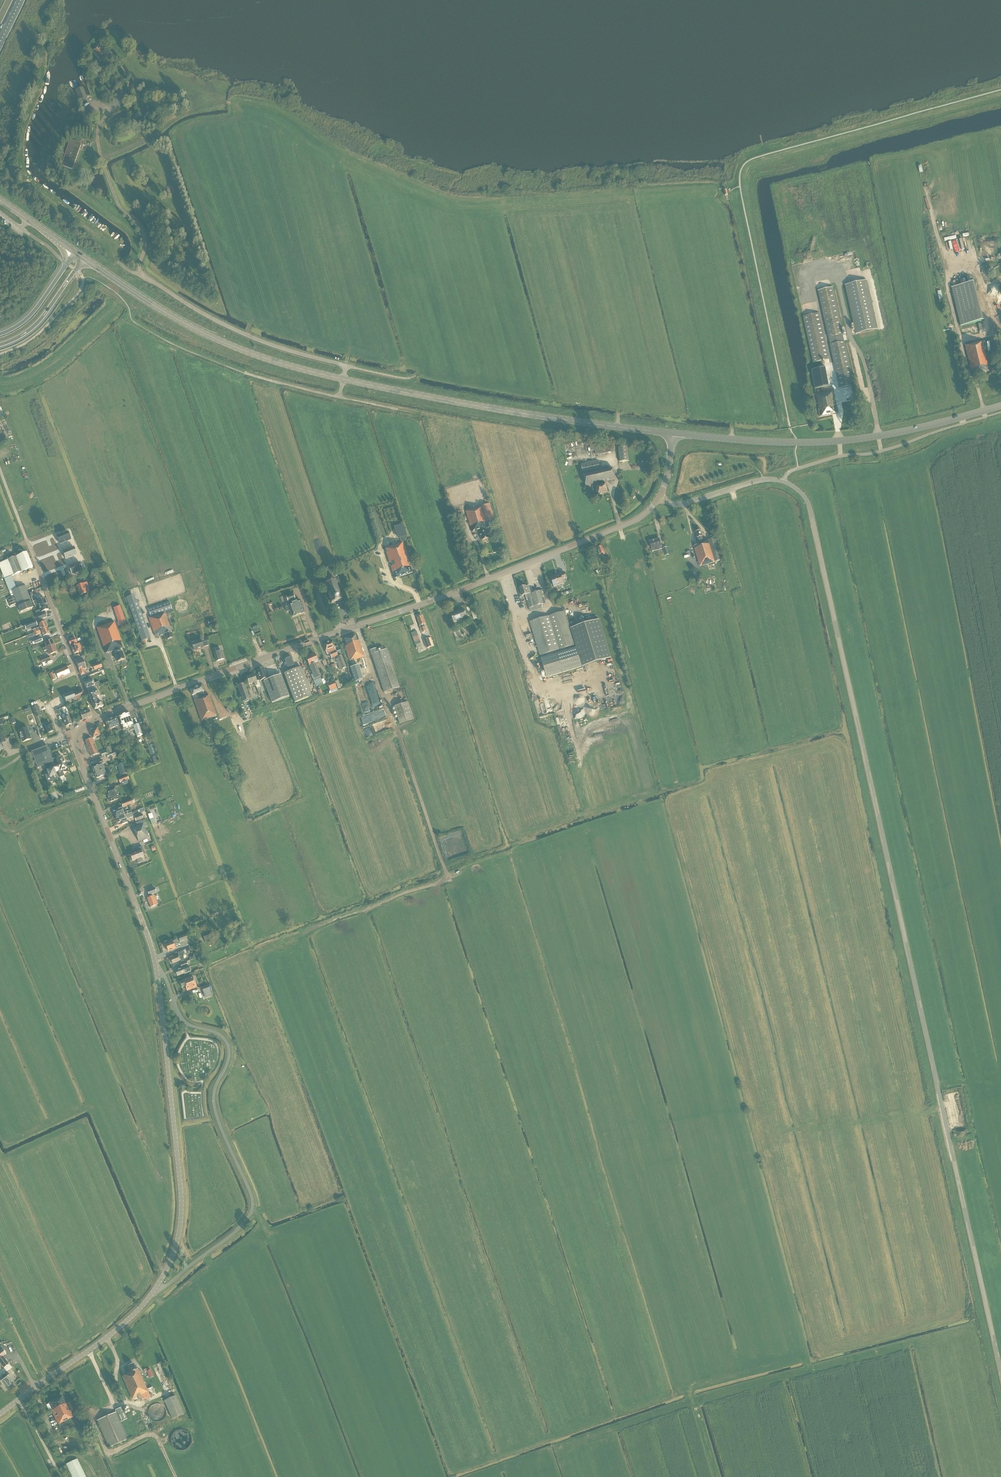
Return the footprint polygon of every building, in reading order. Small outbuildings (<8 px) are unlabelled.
[(106,55),(98,45),(92,50),(100,60),(106,55)] [(86,96),(82,87),(75,90),(79,99),(86,96)] [(68,147),(57,152),(67,176),(78,172),(68,147)] [(878,329),(866,280),(845,285),(856,334),(878,329)] [(972,283),(951,287),(961,326),(981,321),(972,283)] [(839,388),(854,385),(844,341),(842,334),(843,334),(833,288),(818,291),(828,337),(830,344),(839,388)] [(813,362),(829,359),(819,313),(803,316),(813,362)] [(984,341),(982,342),(982,341),(965,345),(972,375),(977,374),(977,375),(989,372),(987,364),(984,348),(986,347),(984,341)] [(814,389),(828,386),(825,367),(811,370),(814,389)] [(820,416),(838,413),(833,390),(815,394),(820,416)] [(610,444),(599,442),(590,444),(591,450),(595,450),(595,455),(612,452),(610,444)] [(629,461),(627,446),(618,447),(620,462),(629,461)] [(600,470),(600,468),(598,461),(581,464),(583,474),(586,485),(598,483),(599,486),(596,486),(598,494),(607,492),(605,484),(604,481),(608,480),(615,478),(612,468),(607,469),(600,470)] [(496,525),(490,504),(466,510),(472,532),(476,530),(476,531),(481,530),(482,533),(480,533),(482,540),(489,538),(487,531),(486,531),(486,529),(488,528),(496,525)] [(407,535),(403,523),(396,525),(400,538),(407,535)] [(703,541),(700,530),(695,532),(698,543),(697,544),(697,545),(694,546),(700,566),(721,560),(714,538),(703,541)] [(57,537),(60,545),(71,541),(68,533),(57,537)] [(659,538),(649,541),(651,548),(658,547),(659,550),(658,550),(658,553),(663,551),(661,546),(659,538)] [(412,572),(402,542),(384,548),(394,578),(395,578),(396,578),(412,573),(412,572)] [(605,555),(602,546),(597,548),(600,556),(601,556),(602,559),(606,557),(605,555)] [(63,553),(66,561),(77,557),(74,549),(63,553)] [(27,552),(0,563),(0,564),(6,581),(12,579),(11,577),(14,576),(14,575),(22,572),(21,571),(24,570),(24,571),(33,568),(27,552)] [(69,568),(72,576),(83,572),(80,564),(69,568)] [(335,580),(331,577),(330,576),(331,575),(332,574),(333,573),(333,572),(333,571),(333,570),(333,569),(332,568),(332,567),(331,567),(330,566),(328,567),(327,568),(326,569),(326,571),(326,572),(326,574),(327,575),(328,576),(329,576),(329,578),(326,579),(325,583),(331,603),(341,600),(335,580)] [(562,579),(565,578),(563,572),(558,573),(559,575),(551,577),(554,586),(563,583),(562,579)] [(89,588),(87,582),(76,586),(79,595),(87,592),(87,594),(91,593),(89,588)] [(33,607),(25,585),(12,591),(20,612),(33,607)] [(526,587),(526,586),(519,588),(522,596),(525,595),(527,601),(529,608),(530,612),(542,608),(541,604),(546,603),(542,590),(531,594),(529,586),(526,587)] [(304,613),(300,600),(295,602),(294,599),(295,599),(293,594),(286,597),(288,601),(289,603),(288,604),(288,606),(285,607),(287,612),(290,611),(292,617),(304,613)] [(35,611),(38,620),(47,617),(45,611),(49,609),(47,605),(46,602),(46,603),(44,598),(39,600),(39,599),(35,600),(37,604),(38,603),(40,610),(35,611)] [(139,606),(137,600),(128,603),(130,609),(143,644),(152,641),(139,606)] [(168,640),(172,638),(170,632),(172,632),(165,612),(172,609),(169,602),(148,609),(151,617),(149,618),(155,636),(159,634),(160,636),(165,634),(168,640)] [(126,623),(120,605),(114,608),(120,625),(126,623)] [(462,610),(451,614),(454,622),(467,617),(465,611),(467,610),(465,605),(460,607),(462,610)] [(581,666),(565,611),(530,622),(547,677),(581,666)] [(425,624),(422,616),(417,618),(420,626),(421,627),(420,627),(421,628),(420,628),(422,632),(426,631),(425,627),(424,624),(425,624)] [(36,621),(24,625),(26,629),(37,625),(36,621)] [(34,633),(47,628),(45,621),(38,624),(40,628),(36,629),(36,628),(33,630),(34,633)] [(121,641),(114,622),(97,628),(106,653),(110,651),(110,652),(114,651),(115,653),(114,654),(117,662),(125,659),(122,651),(121,651),(120,648),(122,648),(120,641),(121,641)] [(50,634),(47,628),(34,633),(28,635),(29,638),(38,634),(41,632),(43,636),(50,634)] [(421,643),(417,631),(411,633),(416,645),(421,643)] [(357,640),(355,635),(344,639),(347,645),(345,646),(350,660),(353,659),(354,660),(364,656),(358,639),(357,640)] [(77,643),(75,638),(68,640),(70,645),(71,646),(71,647),(73,654),(83,650),(80,643),(77,644),(76,645),(75,643),(77,643)] [(207,641),(204,642),(203,638),(196,640),(196,643),(192,644),(194,650),(203,647),(208,646),(207,641)] [(57,652),(52,639),(45,642),(46,647),(43,648),(44,651),(47,650),(49,655),(57,652)] [(336,651),(332,641),(323,645),(327,654),(329,653),(331,658),(338,656),(336,651)] [(217,661),(224,659),(221,650),(220,651),(219,646),(214,648),(216,652),(214,653),(217,661)] [(399,687),(386,649),(379,651),(378,649),(377,649),(377,648),(370,650),(384,692),(399,687)] [(318,662),(314,653),(306,657),(309,665),(313,674),(311,675),(316,686),(323,683),(320,676),(315,663),(318,662)] [(346,667),(342,655),(337,656),(338,659),(336,659),(339,669),(346,667)] [(83,659),(82,656),(75,659),(79,671),(80,671),(81,675),(84,674),(83,669),(86,668),(83,659)] [(295,666),(291,657),(283,660),(287,669),(288,672),(284,673),(295,702),(312,696),(301,667),(296,669),(295,666)] [(363,679),(358,664),(350,667),(355,682),(363,679)] [(70,673),(67,666),(55,671),(58,678),(70,673)] [(256,670),(260,681),(268,678),(263,667),(256,670)] [(256,681),(254,674),(246,677),(249,684),(254,682),(255,686),(256,685),(259,694),(263,692),(259,680),(256,681)] [(264,681),(272,703),(289,696),(285,685),(281,675),(264,681)] [(101,701),(99,702),(97,696),(99,695),(97,690),(95,685),(93,680),(84,683),(86,689),(87,689),(88,693),(95,709),(103,706),(101,701)] [(337,688),(334,680),(328,683),(330,691),(337,688)] [(249,699),(244,683),(237,685),(243,701),(245,702),(248,701),(249,699)] [(204,691),(202,686),(190,690),(192,695),(197,693),(199,699),(194,700),(202,720),(216,715),(209,695),(205,697),(203,691),(204,691)] [(85,696),(82,689),(74,693),(73,691),(63,694),(67,703),(76,700),(85,696)] [(413,718),(408,701),(393,706),(399,723),(413,718)] [(40,712),(38,705),(32,707),(35,714),(40,712)] [(69,716),(68,713),(65,707),(63,708),(66,718),(63,719),(66,726),(72,724),(69,716)] [(82,720),(91,716),(89,710),(87,711),(86,709),(82,711),(80,712),(81,713),(80,714),(82,720)] [(15,711),(7,714),(8,716),(13,715),(15,720),(18,719),(16,714),(17,713),(15,711)] [(126,731),(130,729),(131,731),(134,730),(133,726),(134,726),(129,712),(118,716),(123,730),(124,733),(127,732),(126,731)] [(32,713),(26,715),(30,726),(36,724),(32,713)] [(234,727),(229,716),(207,726),(211,737),(226,731),(226,730),(234,727)] [(111,728),(117,726),(118,731),(121,730),(119,725),(116,717),(105,721),(108,729),(108,730),(110,734),(113,733),(111,728)] [(48,733),(53,731),(51,725),(49,726),(47,723),(45,724),(46,727),(48,733)] [(133,726),(134,730),(137,737),(142,735),(138,724),(134,726),(133,726)] [(26,728),(18,731),(22,742),(30,739),(26,728)] [(100,735),(97,728),(90,731),(93,738),(97,737),(98,739),(101,737),(100,735)] [(98,753),(92,738),(85,741),(91,756),(98,753)] [(156,755),(153,744),(148,746),(151,757),(156,755)] [(47,746),(39,749),(45,765),(48,763),(49,765),(52,764),(54,770),(57,769),(58,772),(60,777),(64,776),(62,771),(68,768),(63,756),(55,759),(56,760),(53,761),(47,746)] [(39,749),(31,752),(37,768),(45,765),(39,749)] [(92,768),(94,771),(105,767),(102,760),(97,762),(98,765),(92,768)] [(49,778),(46,779),(48,783),(58,779),(55,773),(58,772),(57,769),(54,770),(52,764),(49,765),(50,767),(50,769),(47,770),(49,778)] [(126,774),(122,764),(116,766),(120,776),(126,774)] [(105,767),(94,771),(96,778),(106,774),(105,773),(110,771),(108,767),(105,768),(105,767)] [(115,789),(107,792),(110,802),(119,798),(115,789)] [(114,813),(117,818),(125,815),(129,813),(129,811),(124,813),(122,807),(117,809),(118,811),(114,813)] [(125,815),(117,818),(118,822),(121,821),(122,824),(128,822),(127,819),(133,816),(132,812),(131,812),(129,813),(125,815)] [(137,826),(133,827),(139,841),(148,837),(144,827),(148,826),(145,819),(135,823),(137,826)] [(130,855),(132,861),(144,856),(143,855),(145,854),(142,846),(137,849),(138,851),(130,855)] [(154,899),(153,896),(147,898),(150,907),(157,904),(155,899),(154,899)] [(188,938),(186,934),(178,937),(180,942),(188,938)] [(178,943),(176,940),(169,943),(165,945),(166,947),(165,947),(166,950),(167,950),(168,951),(175,948),(174,944),(178,943)] [(179,955),(171,959),(172,963),(180,960),(181,962),(184,960),(182,954),(187,952),(186,949),(178,953),(179,955)] [(188,966),(182,968),(175,971),(177,976),(185,973),(185,974),(191,972),(188,966)] [(184,981),(180,982),(182,987),(185,986),(187,991),(196,988),(193,977),(183,980),(184,981)] [(212,995),(208,985),(202,987),(205,998),(212,995)] [(0,1358),(0,1363),(4,1368),(9,1364),(3,1355),(0,1358)] [(136,1369),(133,1363),(128,1365),(131,1372),(126,1374),(127,1374),(122,1376),(132,1399),(133,1398),(134,1402),(142,1399),(143,1400),(151,1397),(150,1395),(160,1391),(157,1385),(152,1387),(147,1389),(138,1369),(136,1369)] [(11,1382),(6,1376),(10,1373),(8,1370),(0,1376),(2,1379),(0,1380),(3,1383),(4,1382),(7,1387),(8,1386),(9,1387),(11,1386),(11,1384),(10,1383),(11,1382)] [(65,1402),(62,1396),(49,1403),(52,1410),(66,1403),(65,1401),(65,1402)] [(183,1414),(175,1396),(164,1400),(172,1419),(183,1414)] [(76,1413),(70,1401),(66,1403),(52,1410),(51,1411),(58,1424),(73,1416),(72,1415),(76,1413)] [(148,1412),(148,1413),(148,1414),(148,1415),(149,1416),(149,1417),(150,1418),(151,1419),(151,1420),(152,1420),(153,1421),(154,1421),(155,1422),(156,1422),(157,1422),(158,1422),(159,1422),(160,1421),(161,1421),(162,1420),(163,1420),(164,1419),(164,1418),(165,1417),(165,1416),(166,1416),(166,1415),(166,1414),(166,1413),(166,1412),(166,1411),(166,1410),(165,1409),(165,1408),(164,1407),(163,1406),(162,1405),(161,1405),(160,1404),(159,1404),(158,1404),(157,1404),(156,1404),(155,1404),(154,1404),(153,1405),(152,1405),(152,1406),(151,1406),(150,1407),(150,1408),(149,1408),(149,1409),(149,1410),(148,1411),(148,1412)] [(115,1410),(116,1412),(97,1420),(109,1447),(128,1438),(121,1421),(127,1419),(122,1407),(115,1410)] [(77,1459),(66,1464),(72,1476),(85,1476),(77,1459)]
